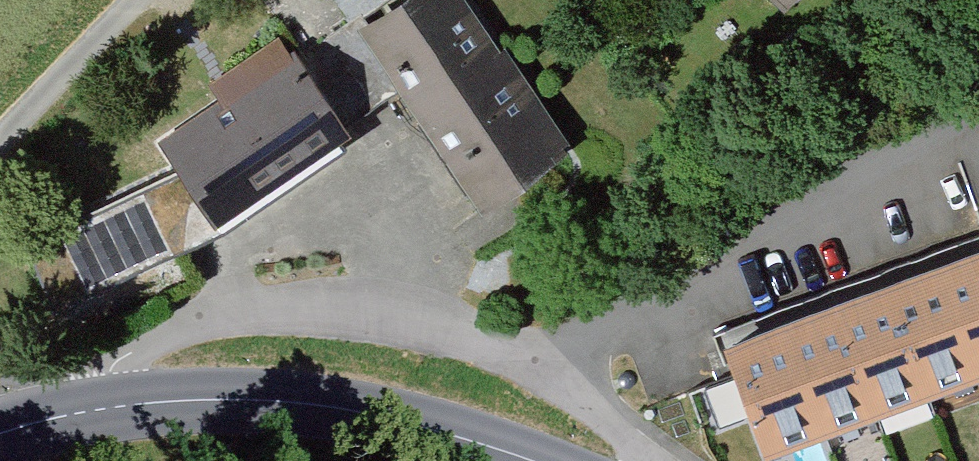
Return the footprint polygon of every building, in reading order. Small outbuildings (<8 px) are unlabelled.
[(466,207),(551,149),(448,0),(388,0),(344,30),(466,207)] [(126,147),(193,240),(333,140),(257,35),(197,78),(206,90),(126,147)] [(115,264),(95,230),(37,265),(58,299),(115,264)] [(938,268),(978,374),(978,253),(938,268)] [(886,287),(930,402),(978,383),(978,374),(938,268),(886,287)] [(886,287),(835,306),(877,422),(930,402),(886,287)] [(835,306),(783,326),(827,440),(877,422),(835,306)] [(765,460),(771,460),(827,440),(783,326),(724,349),(765,460)]
